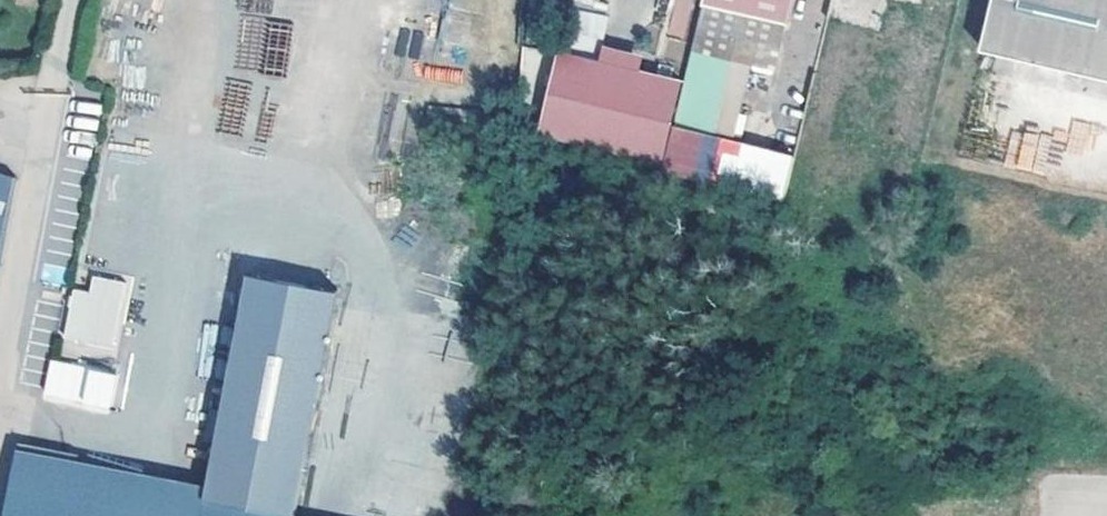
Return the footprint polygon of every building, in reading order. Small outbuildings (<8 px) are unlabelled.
[(694,52),(752,66),(780,74),(797,0),(706,0),(694,52)] [(983,50),(1106,79),(1106,0),(994,0),(983,50)] [(752,66),(694,52),(675,131),(733,145),(752,66)] [(656,89),(558,64),(538,145),(661,175),(681,94),(669,92),(656,89)] [(659,78),(656,89),(669,92),(672,81),(659,78)] [(733,145),(675,131),(664,176),(784,206),(796,161),(733,145)] [(18,180),(0,174),(0,273),(18,180)] [(71,473),(75,453),(11,441),(0,499),(0,515),(277,515),(320,293),(172,265),(129,485),(71,473)] [(66,301),(58,350),(107,357),(118,292),(85,287),(82,303),(66,301)] [(100,381),(46,371),(40,405),(94,415),(100,381)]
